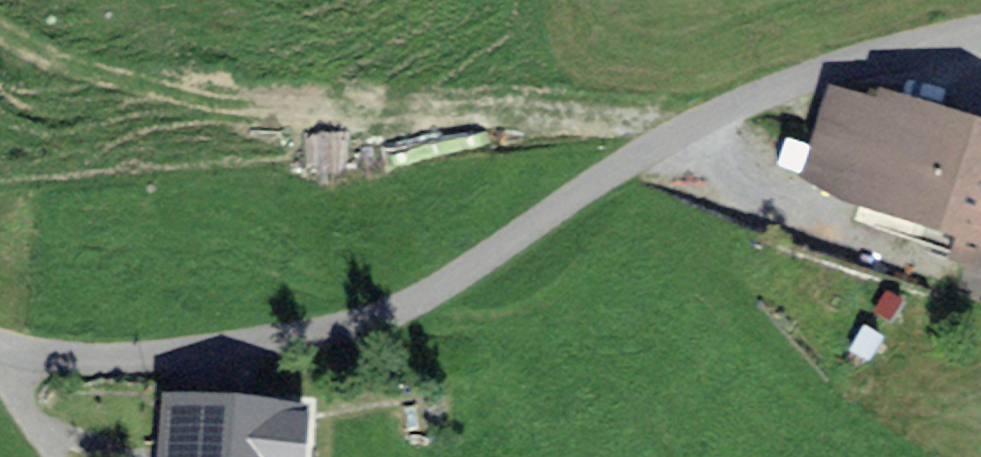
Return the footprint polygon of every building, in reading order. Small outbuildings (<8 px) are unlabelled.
[(854,113),(829,184),(980,237),(980,158),(854,113)] [(178,432),(178,456),(290,456),(290,432),(178,432)]
